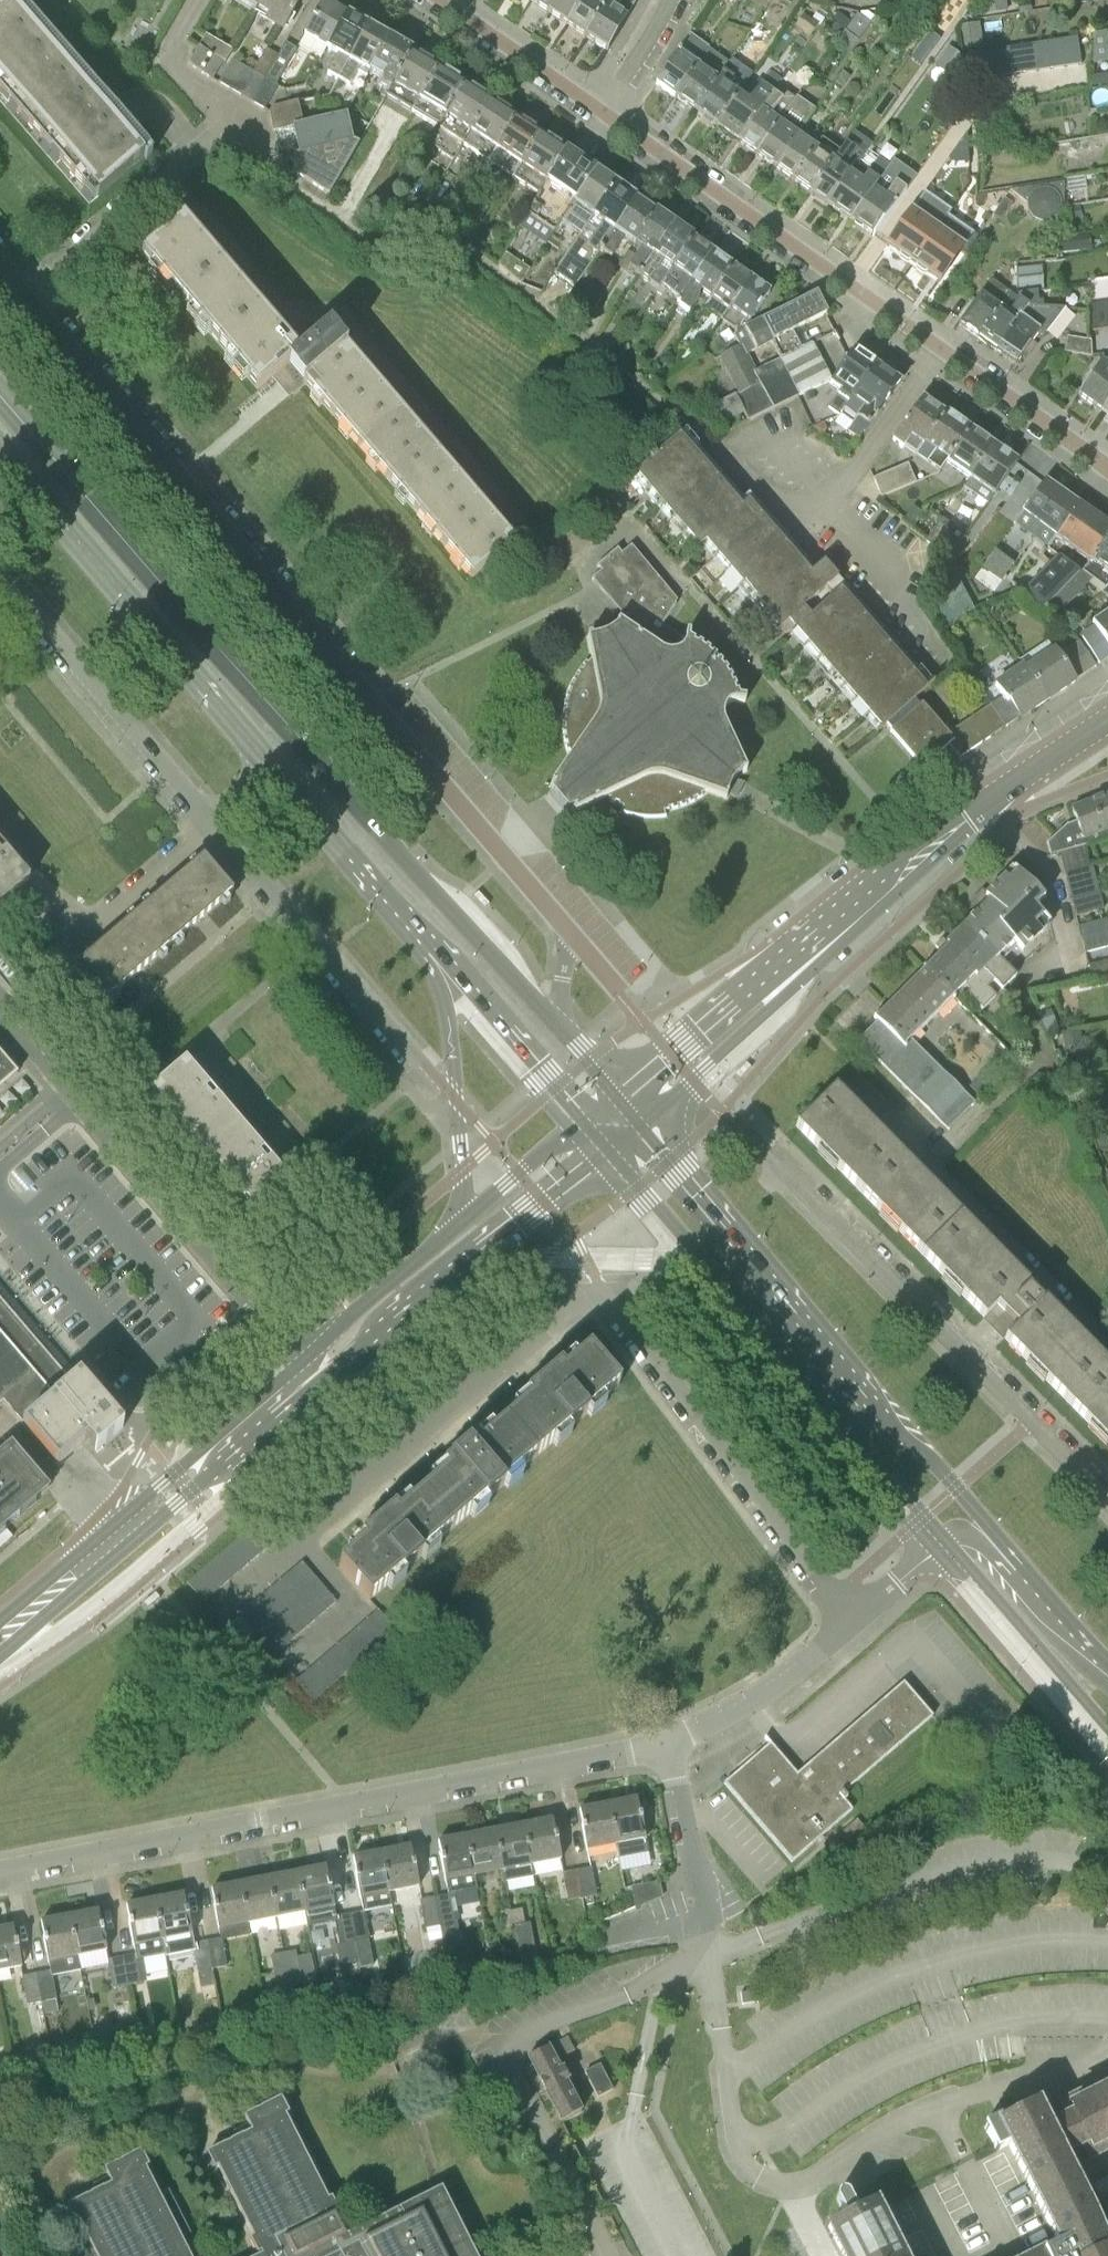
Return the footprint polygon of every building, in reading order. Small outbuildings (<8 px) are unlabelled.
[(108,104),(17,0),(0,0),(0,102),(90,205),(98,197),(99,198),(150,153),(108,104)] [(256,13),(264,0),(233,0),(256,13)] [(282,32),(301,0),(264,0),(256,13),(266,19),(265,22),(282,32)] [(556,0),(531,0),(549,12),(556,0)] [(582,0),(556,0),(549,12),(568,25),(582,0)] [(607,0),(582,0),(568,25),(584,36),(607,0)] [(628,18),(617,10),(621,2),(617,0),(607,0),(584,36),(608,51),(628,18)] [(750,1),(765,10),(772,0),(750,0),(750,1)] [(1008,12),(1006,0),(980,0),(983,16),(1008,12)] [(304,35),(327,49),(348,15),(324,2),(304,35)] [(327,73),(337,79),(368,27),(348,15),(327,49),(338,55),(327,73)] [(846,32),(859,42),(871,25),(858,16),(853,22),(846,32)] [(364,82),(369,73),(389,39),(368,27),(337,79),(350,86),(355,77),(364,82)] [(1107,59),(1107,38),(1107,32),(1095,34),(1093,62),(1107,59)] [(216,57),(225,63),(233,50),(206,36),(199,47),(216,57)] [(674,96),(710,48),(701,43),(690,36),(657,85),(674,96)] [(1077,38),(1063,40),(1067,67),(1081,65),(1077,38)] [(377,86),(389,93),(413,54),(389,39),(369,73),(380,79),(377,86)] [(1063,40),(1048,42),(1052,69),(1067,67),(1063,40)] [(278,56),(264,78),(267,80),(276,86),(298,48),(286,42),(278,56)] [(1048,42),(1034,44),(1038,71),(1052,69),(1048,42)] [(1034,44),(1020,46),(1024,73),(1038,71),(1034,44)] [(1020,46),(1005,49),(1009,76),(1024,73),(1020,46)] [(194,56),(210,66),(216,57),(199,47),(194,56)] [(951,78),(961,64),(959,55),(948,47),(935,66),(951,78)] [(674,96),(696,112),(729,63),(710,48),(674,96)] [(267,49),(253,72),(256,73),(264,78),(278,56),(267,49)] [(1005,49),(991,51),(995,78),(1009,76),(1005,49)] [(991,51),(976,53),(980,80),(995,78),(991,51)] [(976,53),(962,55),(966,82),(980,80),(976,53)] [(386,96),(412,113),(439,69),(413,54),(389,93),(386,96)] [(205,75),(210,66),(194,56),(189,65),(205,75)] [(210,66),(205,75),(215,81),(225,63),(216,57),(210,66)] [(244,67),(233,60),(219,83),(230,90),(244,67)] [(742,68),(740,67),(731,61),(729,63),(696,112),(716,126),(742,89),(752,75),(742,68)] [(244,67),(230,90),(242,96),(256,73),(253,72),(244,67)] [(412,113),(438,129),(464,84),(439,69),(412,113)] [(256,73),(242,96),(254,103),(267,80),(264,78),(256,73)] [(716,126),(739,142),(777,87),(782,80),(775,76),(770,73),(753,97),(742,89),(716,126)] [(1092,77),(1094,88),(1107,86),(1107,75),(1092,77)] [(267,80),(254,103),(265,109),(266,109),(279,87),(276,86),(267,80)] [(454,159),(463,146),(489,101),(464,84),(438,129),(430,143),(454,159)] [(758,155),(795,100),(777,87),(739,142),(758,155)] [(775,167),(802,128),(814,111),(797,98),(795,100),(758,155),(775,167)] [(463,146),(488,162),(515,118),(489,101),(463,146)] [(304,125),(304,124),(299,102),(273,107),(270,112),(274,131),(293,128),(304,125)] [(304,125),(293,128),(298,153),(353,141),(351,131),(357,130),(355,123),(350,124),(347,114),(320,120),(304,124),(304,125)] [(488,162),(513,179),(540,135),(515,118),(488,162)] [(794,180),(816,148),(806,141),(811,135),(810,134),(802,128),(775,167),(794,180)] [(812,193),(830,205),(857,166),(850,161),(857,151),(856,150),(864,140),(854,132),(840,152),(812,193)] [(513,179),(539,196),(566,151),(540,135),(513,179)] [(794,180),(812,193),(840,152),(822,139),(816,148),(794,180)] [(357,143),(353,141),(298,153),(292,155),(296,175),(327,196),(357,143)] [(548,242),(548,243),(594,171),(566,151),(539,196),(520,228),(547,244),(548,242)] [(830,205),(852,221),(883,175),(890,166),(878,158),(868,173),(857,166),(830,205)] [(572,228),(580,234),(615,185),(594,171),(548,243),(558,249),(572,228)] [(874,236),(904,193),(906,190),(896,182),(895,184),(883,175),(852,221),(874,236)] [(1065,227),(1064,208),(1065,182),(1011,190),(1028,203),(1029,212),(1035,219),(1042,222),(1051,221),(1060,228),(1065,227)] [(576,287),(601,250),(637,200),(627,193),(629,191),(620,185),(619,187),(615,185),(580,234),(554,272),(576,287)] [(925,192),(887,246),(899,255),(900,258),(907,263),(911,263),(914,265),(948,216),(951,211),(925,192)] [(625,239),(633,244),(656,213),(637,200),(601,250),(612,257),(625,239)] [(371,213),(378,218),(386,206),(379,201),(371,213)] [(635,273),(638,275),(673,225),(656,213),(633,244),(616,268),(626,275),(628,272),(633,276),(635,273)] [(948,216),(914,265),(916,266),(916,270),(924,275),(927,274),(939,283),(973,234),(948,216)] [(510,548),(398,418),(342,352),(347,348),(330,328),(295,358),(179,224),(142,256),(258,390),(271,380),(288,399),(304,385),(473,580),(510,548)] [(671,271),(673,268),(693,239),(673,225),(638,275),(650,283),(663,264),(671,271)] [(1090,252),(1088,237),(1055,240),(1057,256),(1090,252)] [(667,289),(680,298),(712,253),(693,239),(673,268),(682,275),(678,281),(668,274),(661,285),(667,289)] [(701,293),(708,298),(731,266),(712,253),(680,298),(676,304),(689,314),(699,300),(699,296),(701,293)] [(1027,264),(1026,282),(1044,283),(1045,265),(1027,264)] [(704,307),(722,319),(751,280),(731,266),(708,298),(710,299),(704,307)] [(959,324),(978,337),(1010,292),(991,279),(959,324)] [(744,320),(748,323),(770,293),(751,280),(722,319),(735,328),(738,328),(744,320)] [(662,296),(667,289),(661,285),(658,288),(656,292),(662,296)] [(978,337),(997,351),(1029,306),(1010,292),(978,337)] [(789,336),(788,334),(827,314),(816,293),(733,335),(740,349),(742,348),(746,356),(757,351),(757,352),(772,344),(780,360),(797,351),(789,336)] [(997,351),(1016,364),(1057,308),(1036,306),(1037,301),(1031,301),(1031,306),(1029,306),(997,351)] [(1089,305),(1091,330),(1107,328),(1107,303),(1089,305)] [(1065,352),(1092,357),(1091,341),(1067,336),(1065,352)] [(742,348),(740,349),(721,358),(733,382),(754,372),(746,356),(742,348)] [(825,421),(839,416),(876,366),(854,351),(829,384),(840,392),(837,396),(838,396),(828,408),(824,405),(817,415),(825,421)] [(799,397),(798,395),(780,360),(754,372),(760,384),(774,409),(799,397)] [(1107,403),(1107,366),(1101,361),(1079,395),(1103,411),(1107,403)] [(847,430),(857,438),(859,439),(874,418),(874,419),(900,383),(876,366),(839,416),(852,425),(848,430),(847,429),(847,430)] [(774,409),(760,384),(739,395),(736,396),(746,416),(748,421),(774,409)] [(903,449),(915,457),(945,414),(922,399),(892,440),(904,448),(903,449)] [(939,474),(947,463),(969,429),(946,413),(945,414),(915,457),(913,462),(931,476),(935,470),(939,474)] [(947,463),(969,479),(993,445),(969,429),(947,463)] [(679,436),(637,475),(699,546),(699,547),(706,542),(780,627),(789,622),(881,728),(923,693),(832,581),(836,578),(821,566),(811,575),(809,572),(679,436)] [(988,504),(994,496),(1017,463),(993,445),(969,479),(964,487),(988,504)] [(887,473),(873,478),(881,497),(916,482),(908,464),(887,473)] [(1054,537),(1057,538),(1079,506),(1045,482),(1014,525),(1015,526),(1016,524),(1047,548),(1054,537)] [(1090,562),(1107,535),(1107,526),(1079,506),(1057,538),(1090,562)] [(926,541),(946,556),(954,527),(942,519),(926,541)] [(1078,574),(1089,585),(1101,593),(1107,583),(1107,535),(1090,562),(1078,574)] [(737,798),(745,784),(734,780),(743,773),(747,771),(726,727),(725,723),(723,717),(724,712),(725,710),(726,707),(730,704),(733,703),(737,702),(738,703),(745,703),(746,699),(739,698),(737,694),(735,694),(733,690),(736,690),(734,686),(732,686),(730,683),(732,681),(730,678),(728,678),(727,674),(725,669),(723,671),(721,668),(722,666),(719,662),(718,664),(715,661),(716,659),(713,656),(712,657),(709,655),(710,653),(706,650),(705,652),(701,650),(702,648),(698,645),(697,647),(693,645),(695,643),(690,640),(690,633),(686,633),(685,644),(682,648),(680,650),(676,652),(673,653),(670,653),(662,651),(646,640),(657,624),(660,626),(660,627),(661,628),(677,605),(679,601),(632,546),(622,554),(619,550),(620,550),(618,548),(597,566),(598,568),(599,567),(603,572),(594,580),(627,620),(624,625),(619,622),(616,625),(617,626),(612,630),(608,633),(606,623),(591,628),(597,637),(592,638),(592,636),(588,637),(592,661),(588,664),(586,662),(583,666),(585,667),(582,670),(581,669),(578,673),(580,674),(578,677),(576,676),(573,681),(575,682),(573,685),(572,685),(570,689),(571,689),(570,694),(568,693),(567,697),(569,698),(568,702),(566,702),(564,706),(567,707),(566,711),(564,710),(563,715),(566,715),(565,719),(563,719),(563,724),(565,724),(566,727),(563,728),(564,733),(566,733),(566,737),(564,738),(565,742),(567,742),(568,745),(566,746),(568,751),(570,750),(571,755),(552,784),(555,786),(552,792),(568,812),(574,809),(576,813),(608,797),(611,799),(610,801),(615,803),(616,802),(619,803),(619,805),(623,807),(621,811),(620,812),(631,815),(639,817),(648,818),(658,818),(665,817),(666,817),(666,815),(665,816),(664,811),(669,810),(669,808),(673,807),(673,809),(678,808),(678,806),(681,805),(682,807),(687,805),(686,803),(689,802),(691,803),(695,801),(694,799),(697,798),(699,799),(703,797),(702,795),(707,792),(727,799),(728,795),(729,793),(729,790),(737,798)] [(997,580),(1001,582),(1014,565),(995,551),(980,571),(995,582),(997,580)] [(1027,597),(1043,611),(1078,574),(1062,559),(1027,597)] [(1089,585),(1078,574),(1043,611),(1053,620),(1089,585)] [(938,588),(938,606),(949,625),(975,611),(957,578),(938,588)] [(1092,622),(1094,625),(1107,646),(1107,612),(1092,622)] [(1080,635),(1099,663),(1107,658),(1107,646),(1094,625),(1080,635)] [(1025,667),(1048,700),(1075,682),(1074,680),(1095,666),(1079,641),(1059,656),(1053,650),(1025,667)] [(1048,700),(1025,667),(1023,664),(994,683),(1004,697),(993,704),(1007,726),(1020,717),(1021,718),(1048,700)] [(1007,726),(993,704),(947,734),(922,704),(920,706),(915,701),(887,725),(892,730),(891,732),(922,769),(950,745),(960,758),(1007,726)] [(1085,846),(1107,839),(1107,798),(1107,795),(1072,809),(1075,818),(1047,843),(1051,855),(1060,853),(1085,846)] [(30,879),(0,844),(0,906),(30,880),(30,879)] [(1060,853),(1065,874),(1091,867),(1085,846),(1060,853)] [(145,969),(170,947),(208,915),(233,893),(204,858),(140,913),(77,967),(106,1002),(145,969)] [(1051,924),(1035,908),(1044,898),(1014,869),(986,897),(990,901),(966,925),(998,958),(1014,942),(1024,952),(1051,924)] [(1072,900),(1100,893),(1096,877),(1068,884),(1072,900)] [(1076,917),(1104,909),(1100,893),(1072,900),(1076,917)] [(992,979),(1003,990),(1016,976),(998,958),(966,925),(947,944),(948,945),(925,969),(953,997),(965,986),(968,989),(966,991),(982,1008),(995,994),(986,985),(992,979)] [(1107,947),(1107,930),(1081,937),(1085,953),(1107,947)] [(1107,975),(1107,961),(1089,965),(1092,979),(1107,975)] [(975,1104),(973,1103),(911,1040),(953,997),(925,969),(875,1019),(879,1023),(860,1041),(949,1130),(975,1104)] [(18,1066),(0,1046),(0,1083),(18,1066)] [(206,1155),(260,1217),(261,1218),(295,1189),(241,1125),(186,1061),(152,1091),(206,1155)] [(980,1096),(994,1082),(985,1072),(971,1086),(980,1096)] [(1044,1301),(835,1089),(796,1127),(984,1318),(986,1317),(1006,1338),(1005,1339),(1107,1443),(1107,1366),(1044,1301)] [(4,1403),(5,1405),(28,1432),(58,1467),(89,1441),(97,1451),(119,1432),(80,1387),(76,1381),(71,1385),(0,1302),(0,1406),(4,1403)] [(536,1458),(578,1422),(620,1386),(589,1351),(564,1373),(560,1368),(526,1397),(530,1401),(506,1422),(481,1444),(477,1439),(460,1454),(443,1468),(447,1473),(423,1494),(398,1515),(394,1511),(361,1539),(365,1544),(339,1566),(370,1601),(411,1566),(453,1530),(495,1494),(536,1458)] [(46,1487),(12,1447),(0,1457),(0,1527),(46,1487)] [(279,1538),(290,1529),(272,1508),(262,1518),(279,1538)] [(268,1547),(279,1538),(262,1518),(251,1527),(268,1547)] [(258,1556),(268,1547),(251,1527),(240,1536),(258,1556)] [(247,1565),(258,1556),(240,1536),(230,1545),(247,1565)] [(237,1575),(247,1565),(230,1545),(219,1554),(237,1575)] [(226,1584),(237,1575),(219,1554),(209,1564),(226,1584)] [(310,1591),(320,1582),(303,1562),(292,1570),(310,1591)] [(215,1593),(226,1584),(209,1564),(198,1573),(215,1593)] [(299,1599),(310,1591),(292,1570),(282,1579),(299,1599)] [(198,1573),(187,1582),(205,1602),(215,1593),(198,1573)] [(289,1608),(299,1599),(282,1579),(272,1588),(289,1608)] [(327,1611),(337,1602),(320,1582),(310,1591),(327,1611)] [(279,1617),(289,1608),(272,1588),(261,1597),(279,1617)] [(316,1620),(327,1611),(310,1591),(299,1599),(316,1620)] [(268,1626),(279,1617),(261,1597),(251,1606),(268,1626)] [(306,1628),(316,1620),(299,1599),(289,1608),(306,1628)] [(258,1635),(268,1626),(251,1606),(241,1615),(258,1635)] [(296,1637),(306,1628),(289,1608),(279,1617),(296,1637)] [(386,1639),(396,1630),(379,1610),(369,1619),(386,1639)] [(286,1646),(296,1637),(279,1617),(268,1626),(286,1646)] [(376,1648),(386,1639),(369,1619),(359,1628),(376,1648)] [(275,1655),(286,1646),(268,1626),(258,1635),(275,1655)] [(366,1656),(376,1648),(359,1628),(348,1637),(366,1656)] [(355,1665),(366,1656),(348,1637),(338,1645),(355,1665)] [(345,1674),(355,1665),(338,1645),(328,1654),(345,1674)] [(335,1683),(345,1674),(328,1654),(318,1663),(335,1683)] [(325,1692),(335,1683),(318,1663),(307,1672),(325,1692)] [(314,1701),(325,1692),(307,1672),(297,1681),(314,1701)] [(724,1784),(792,1863),(853,1810),(845,1801),(848,1798),(844,1794),(933,1717),(904,1683),(798,1775),(771,1744),(724,1784)] [(609,1804),(616,1844),(645,1838),(638,1799),(609,1804)] [(588,1849),(616,1844),(609,1804),(580,1810),(588,1849)] [(525,1825),(533,1866),(562,1861),(557,1834),(556,1834),(553,1819),(525,1825)] [(504,1872),(533,1866),(525,1825),(496,1830),(504,1872)] [(476,1877),(504,1872),(496,1830),(468,1836),(476,1877)] [(447,1883),(449,1895),(478,1889),(476,1877),(468,1836),(439,1841),(442,1856),(441,1856),(446,1883),(447,1883)] [(383,1852),(390,1893),(420,1888),(415,1862),(414,1862),(411,1847),(383,1852)] [(356,1873),(363,1911),(365,1911),(366,1912),(393,1907),(390,1893),(383,1852),(354,1858),(357,1873),(356,1873)] [(299,1873),(307,1914),(335,1908),(330,1882),(329,1882),(327,1867),(299,1873)] [(583,1899),(598,1896),(593,1867),(578,1870),(583,1899)] [(568,1901),(583,1899),(578,1870),(563,1873),(568,1901)] [(278,1919),(307,1914),(299,1873),(270,1878),(278,1919)] [(249,1925),(278,1919),(270,1878),(241,1884),(249,1925)] [(636,1910),(664,1898),(660,1882),(631,1887),(636,1910)] [(219,1931),(249,1925),(241,1884),(212,1889),(215,1905),(214,1905),(219,1931)] [(156,1900),(163,1941),(193,1935),(188,1909),(187,1909),(184,1894),(156,1900)] [(454,1922),(449,1895),(435,1897),(440,1926),(454,1924),(454,1922)] [(435,1897),(420,1900),(426,1929),(440,1926),(435,1897)] [(135,1946),(136,1954),(137,1959),(143,1958),(166,1954),(163,1941),(156,1900),(127,1905),(130,1920),(129,1921),(134,1947),(135,1946)] [(515,1929),(527,1926),(524,1908),(511,1910),(515,1929)] [(502,1931),(515,1929),(511,1910),(499,1912),(502,1931)] [(70,1916),(78,1957),(108,1951),(103,1925),(102,1926),(99,1911),(70,1916)] [(351,1913),(357,1942),(371,1940),(366,1912),(365,1911),(363,1911),(351,1913)] [(351,1913),(335,1917),(340,1946),(357,1942),(351,1913)] [(38,1973),(43,2002),(57,1999),(53,1976),(81,1970),(78,1957),(70,1916),(42,1922),(45,1937),(44,1937),(49,1963),(50,1963),(51,1970),(38,1973)] [(455,1924),(454,1924),(440,1926),(443,1940),(457,1938),(455,1924)] [(521,1961),(521,1962),(537,1959),(531,1926),(527,1926),(515,1929),(521,1961)] [(23,1968),(18,1942),(17,1942),(14,1927),(0,1930),(0,1972),(23,1968)] [(213,1970),(228,1967),(222,1938),(207,1941),(213,1970)] [(193,1944),(198,1972),(213,1970),(207,1941),(193,1944)] [(290,1988),(303,1985),(298,1957),(296,1951),(284,1953),(290,1988)] [(278,1990),(290,1988),(284,1953),(271,1956),(278,1990)] [(122,1957),(128,1985),(142,1983),(137,1959),(136,1954),(122,1957)] [(122,1957),(108,1960),(113,1988),(128,1985),(122,1957)] [(216,1985),(213,1970),(198,1972),(201,1988),(216,1985)] [(38,1973),(22,1976),(28,2005),(43,2002),(38,1973)] [(757,1990),(741,1993),(743,2005),(759,2003),(757,1990)] [(564,2069),(561,2070),(556,2060),(575,2051),(568,2037),(549,2046),(529,2057),(562,2122),(582,2112),(566,2081),(570,2079),(564,2069)] [(598,2097),(612,2090),(599,2065),(585,2072),(598,2097)] [(1063,2155),(1083,2145),(1090,2159),(1107,2149),(1107,2080),(1062,2103),(1069,2117),(1049,2127),(1037,2104),(1002,2123),(999,2118),(984,2126),(997,2151),(1009,2145),(1059,2244),(1035,2255),(1107,2255),(1107,2244),(1063,2155)] [(340,2213),(332,2197),(329,2199),(287,2115),(290,2113),(282,2097),(245,2116),(252,2130),(207,2153),(215,2169),(218,2167),(254,2237),(250,2239),(259,2255),(476,2255),(442,2188),(430,2194),(347,2236),(337,2215),(340,2213)] [(182,2239),(191,2234),(169,2190),(160,2195),(147,2168),(150,2166),(142,2150),(105,2169),(112,2183),(67,2206),(75,2222),(78,2220),(92,2247),(83,2251),(85,2255),(191,2255),(182,2239)] [(876,2203),(858,2212),(849,2195),(848,2193),(847,2192),(846,2192),(845,2192),(843,2192),(841,2192),(840,2192),(839,2193),(839,2194),(837,2196),(837,2197),(837,2198),(837,2199),(837,2200),(837,2201),(846,2218),(829,2227),(836,2241),(843,2255),(902,2255),(876,2203)]
